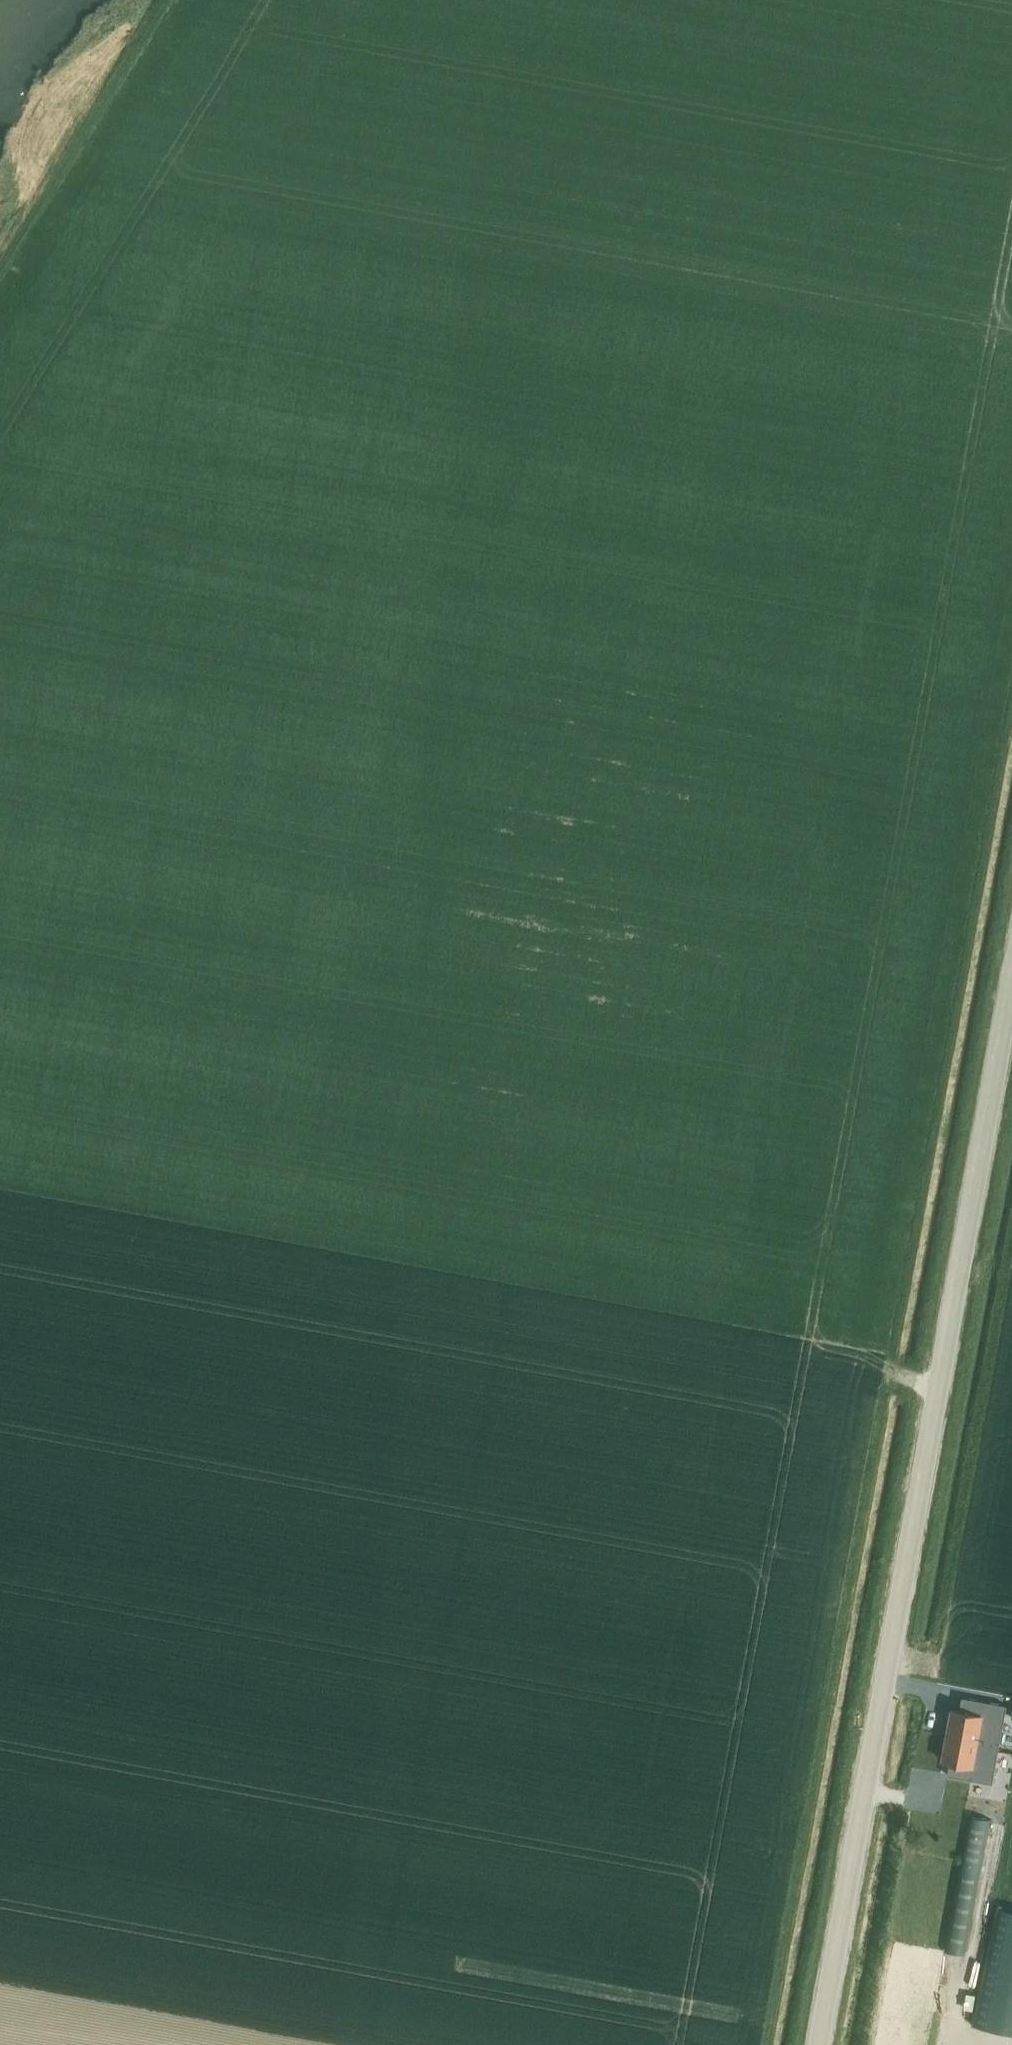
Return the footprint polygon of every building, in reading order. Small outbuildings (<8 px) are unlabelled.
[(928,1687),(926,1698),(936,1700),(938,1689),(928,1687)] [(1003,1717),(1011,1719),(1011,1696),(1007,1695),(1004,1711),(1003,1717)] [(953,1709),(948,1734),(979,1740),(998,1743),(1001,1726),(1003,1717),(1004,1711),(966,1704),(965,1711),(953,1709)] [(948,1734),(943,1760),(956,1762),(955,1769),(993,1776),(998,1743),(979,1740),(948,1734)] [(944,1812),(943,1822),(960,1824),(961,1814),(944,1812)] [(966,1954),(982,1866),(991,1819),(970,1816),(960,1862),(944,1950),(966,1954)] [(970,2024),(1011,2033),(1011,1909),(995,1906),(970,2024)]
